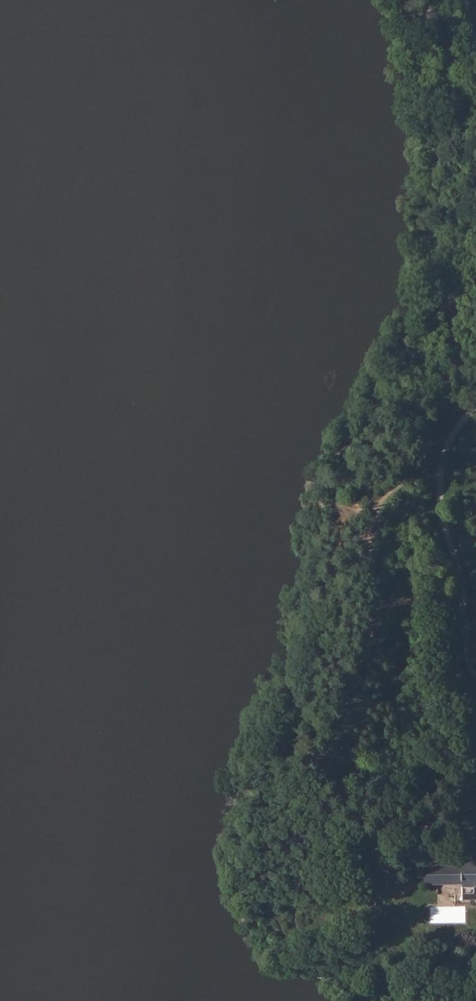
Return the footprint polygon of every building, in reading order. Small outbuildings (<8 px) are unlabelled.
[(462,844),(463,865),(424,866),(425,883),(463,882),(463,895),(475,895),(475,844),(462,844)] [(366,981),(367,973),(359,970),(357,978),(366,981)]
